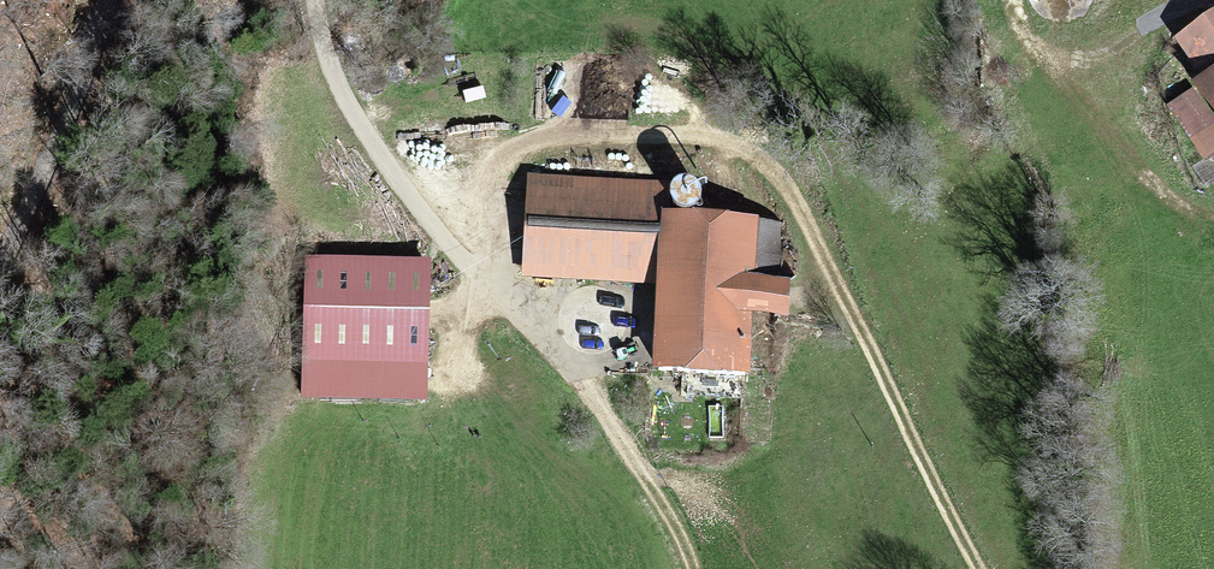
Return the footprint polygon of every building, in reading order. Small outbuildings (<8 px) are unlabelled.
[(1213,74),(1213,19),(1178,45),(1205,81),(1213,74)] [(1194,89),(1213,116),(1213,74),(1205,81),(1194,89)] [(1213,126),(1213,116),(1194,89),(1170,107),(1195,140),(1213,126)] [(660,190),(520,182),(514,285),(654,293),(658,224),(660,190)] [(751,229),(658,224),(654,293),(649,372),(742,377),(745,318),(776,320),(779,283),(748,281),(751,229)] [(423,267),(304,265),(302,366),(421,368),(423,267)]
